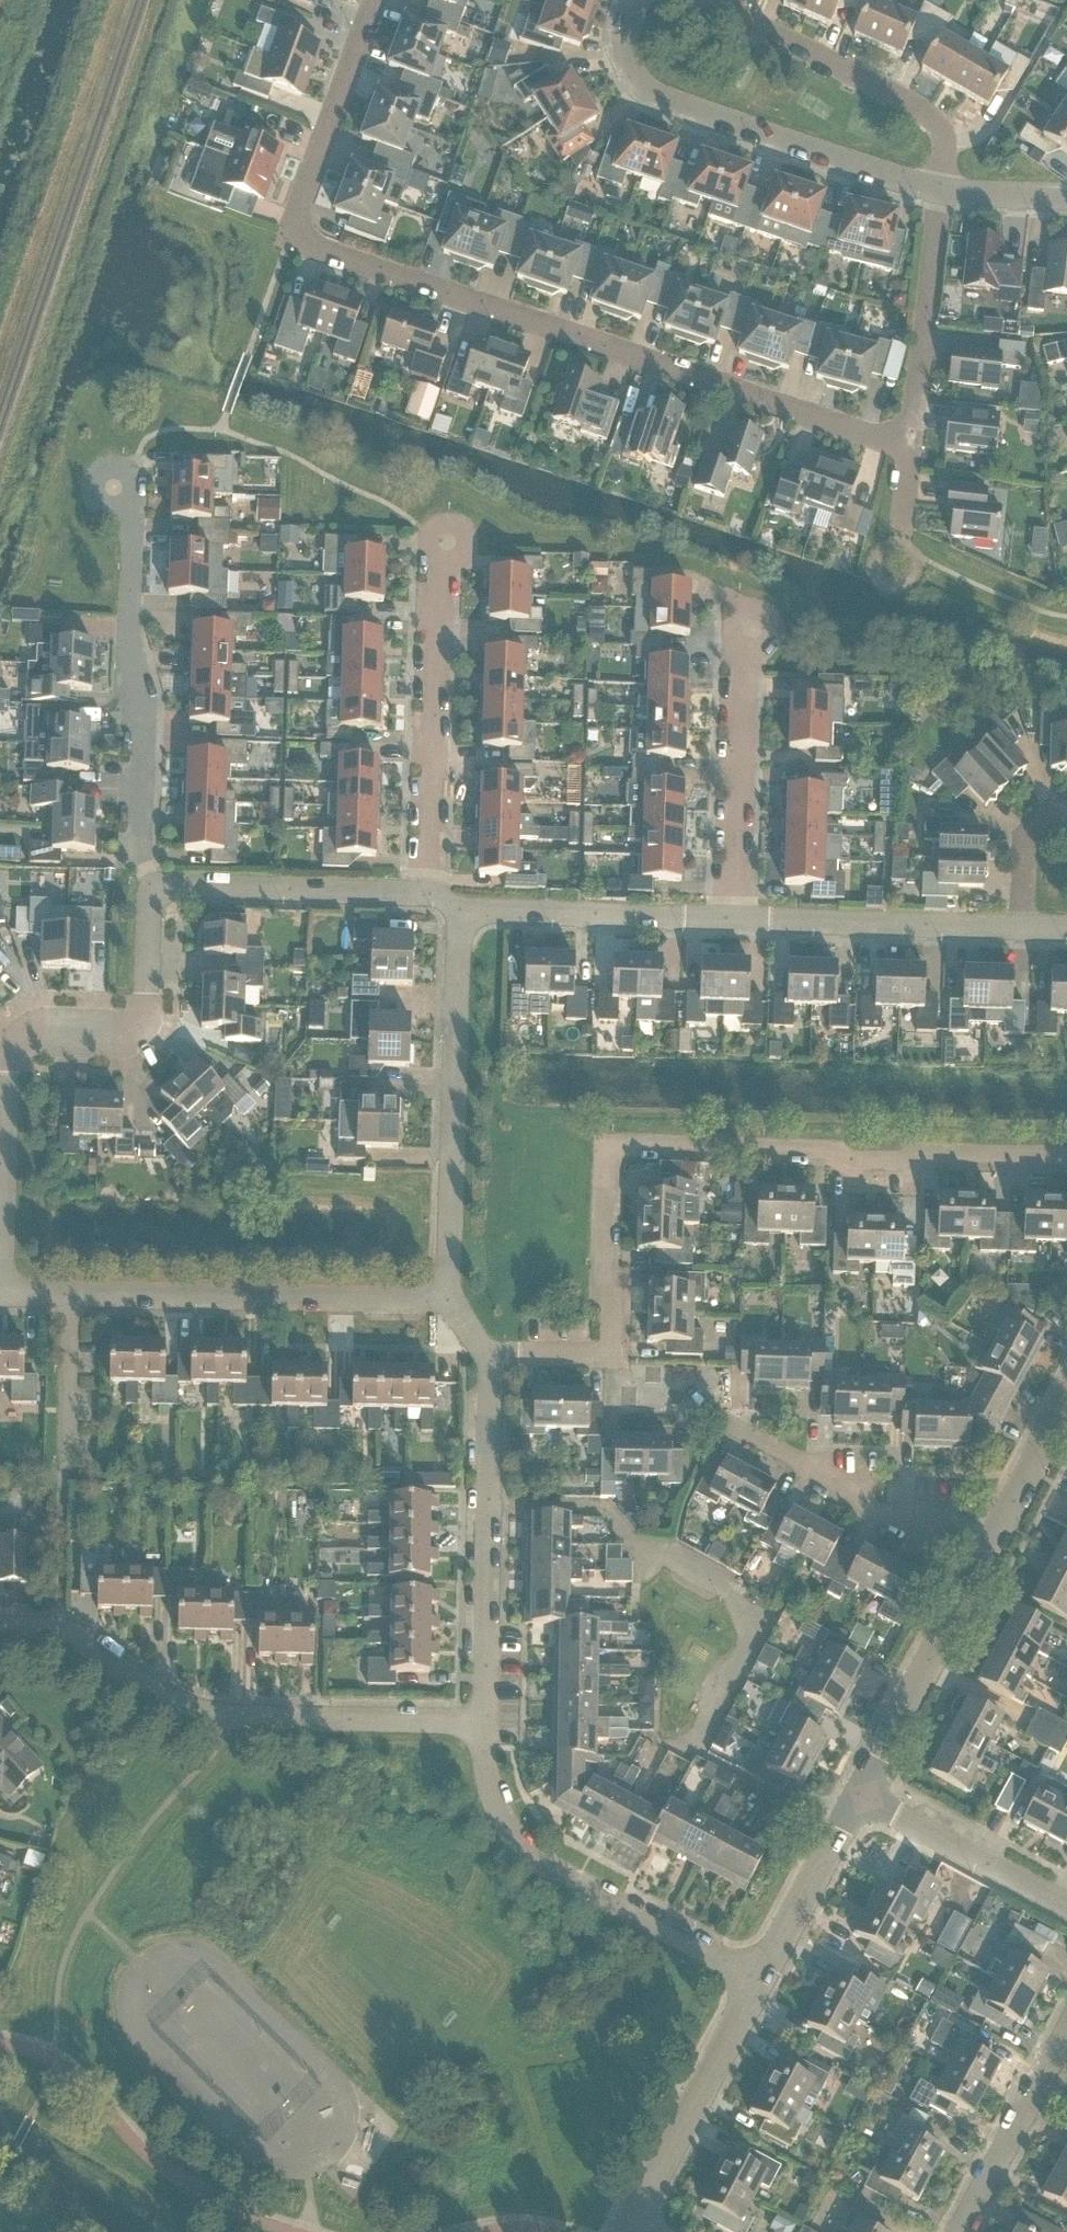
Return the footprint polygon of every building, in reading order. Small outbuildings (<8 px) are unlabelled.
[(439,0),(434,13),(460,23),(468,0),(437,0),(439,0)] [(592,24),(596,12),(593,5),(595,0),(550,0),(547,9),(592,24)] [(813,0),(785,0),(783,6),(806,16),(813,0)] [(856,0),(813,0),(806,16),(830,26),(841,1),(853,6),(856,0)] [(893,11),(870,0),(871,0),(856,0),(853,6),(865,12),(854,37),(877,47),(893,11)] [(1019,0),(1006,0),(1003,7),(1015,11),(1019,0)] [(924,39),(938,11),(924,3),(916,21),(893,11),(877,47),(901,57),(912,32),(924,39)] [(271,56),(311,71),(320,45),(291,35),(296,21),(261,9),(256,23),(280,31),(271,56)] [(588,36),(592,24),(547,9),(543,21),(529,16),(521,41),(560,55),(565,42),(579,47),(581,39),(588,36)] [(921,70),(944,83),(964,48),(942,36),(952,19),(938,11),(924,39),(935,46),(921,70)] [(459,26),(460,23),(434,13),(429,26),(406,17),(404,24),(397,27),(392,39),(437,56),(446,32),(455,36),(457,30),(458,29),(459,26)] [(457,30),(455,36),(467,40),(470,30),(459,26),(458,29),(457,30)] [(429,80),(437,56),(392,39),(388,52),(391,58),(388,65),(412,74),(407,86),(437,97),(441,89),(442,85),(429,80)] [(506,43),(501,41),(494,39),(488,59),(505,64),(511,44),(506,43)] [(964,48),(944,83),(965,95),(985,61),(964,48)] [(271,56),(253,49),(244,74),(238,72),(233,86),(268,99),(273,86),(301,96),(311,71),(271,56)] [(1007,74),(985,61),(965,95),(987,108),(1002,84),(1013,90),(1029,63),(1017,56),(1007,74)] [(547,119),(587,94),(580,83),(573,81),(569,75),(556,83),(547,67),(515,87),(525,103),(533,97),(547,119)] [(497,74),(493,72),(484,70),(482,78),(495,82),(496,78),(496,76),(497,74)] [(516,74),(512,76),(507,79),(513,88),(515,87),(525,81),(519,72),(516,74)] [(1063,73),(1055,84),(1066,92),(1066,76),(1063,73)] [(210,89),(208,88),(203,86),(199,98),(209,101),(213,90),(210,89)] [(428,122),(437,97),(407,86),(402,99),(379,90),(377,97),(370,101),(366,113),(410,129),(415,117),(428,122)] [(441,89),(437,97),(449,102),(452,93),(449,92),(445,90),(441,89)] [(587,94),(547,119),(554,130),(545,135),(561,161),(593,141),(584,126),(596,118),(592,112),(594,105),(587,94)] [(1057,116),(1066,122),(1066,101),(1057,116)] [(207,150),(272,175),(282,149),(252,138),(257,124),(261,112),(232,102),(223,126),(214,123),(204,149),(207,150)] [(402,153),(410,129),(366,113),(361,125),(364,132),(362,139),(385,147),(380,160),(411,171),(415,158),(402,153)] [(1057,116),(1043,137),(1027,126),(1019,137),(1046,155),(1053,144),(1066,153),(1066,122),(1057,116)] [(638,177),(654,132),(642,128),(635,131),(628,129),(623,143),(610,139),(597,179),(622,187),(626,173),(638,177)] [(671,204),(672,200),(681,173),(668,169),(676,145),(669,143),(666,136),(654,132),(638,177),(662,186),(658,199),(671,204)] [(996,158),(1003,147),(992,140),(985,152),(996,158)] [(263,200),(272,175),(207,150),(192,190),(228,203),(233,189),(263,200)] [(712,203),(728,157),(715,153),(709,156),(702,154),(694,178),(681,173),(672,200),(697,208),(700,198),(712,203)] [(744,229),(755,198),(742,194),(750,171),(743,168),(740,162),(728,157),(712,203),(736,211),(731,224),(744,229)] [(384,203),(397,208),(411,171),(380,160),(376,172),(352,164),(350,171),(343,174),(339,186),(384,203)] [(463,169),(459,168),(454,166),(448,183),(462,187),(467,170),(463,169)] [(781,241),(801,182),(789,178),(783,182),(775,179),(767,203),(755,198),(744,229),(781,241)] [(821,250),(829,223),(816,219),(824,196),(817,193),(814,187),(801,182),(781,241),(806,250),(807,246),(821,250)] [(379,214),(384,203),(339,186),(334,198),(337,205),(335,212),(349,217),(344,230),(384,244),(393,219),(379,214)] [(485,207),(449,195),(435,234),(448,239),(443,253),(450,255),(454,262),(466,266),(481,221),(480,221),(485,207)] [(863,250),(874,203),(862,200),(856,204),(848,203),(843,227),(829,223),(821,250),(838,254),(841,260),(860,264),(863,250)] [(579,205),(577,205),(570,202),(565,217),(576,221),(581,206),(579,205)] [(863,250),(860,264),(898,273),(908,232),(895,229),(898,214),(891,213),(887,207),(874,203),(863,250)] [(512,250),(522,224),(523,220),(498,211),(493,225),(481,221),(466,266),(478,270),(485,267),(492,269),(500,246),(512,250)] [(540,291),(555,246),(531,238),(534,228),(522,224),(512,250),(525,255),(517,278),(524,280),(527,287),(540,291)] [(1017,305),(1019,289),(1022,261),(1001,259),(1003,241),(969,237),(963,288),(995,291),(994,302),(1017,305)] [(725,238),(720,251),(733,256),(738,242),(725,238)] [(586,275),(595,249),(582,244),(579,254),(555,246),(540,291),(552,295),(558,292),(566,294),(574,271),(586,275)] [(1050,247),(1047,276),(1031,275),(1027,310),(1043,312),(1045,291),(1066,294),(1066,249),(1050,247)] [(614,316),(629,271),(605,263),(608,253),(595,249),(586,275),(599,279),(591,303),(598,305),(601,312),(614,316)] [(660,300),(669,274),(656,269),(653,279),(629,271),(614,316),(626,320),(632,317),(639,319),(647,296),(660,300)] [(827,278),(825,274),(815,271),(811,284),(825,288),(827,279),(827,278)] [(688,341),(703,296),(679,288),(682,278),(669,274),(660,300),(673,304),(665,328),(672,330),(675,337),(688,341)] [(323,334),(337,292),(312,284),(305,305),(290,299),(274,347),(301,356),(310,330),(323,334)] [(826,289),(825,289),(815,285),(812,294),(824,298),(827,290),(826,289)] [(337,292),(323,334),(338,339),(332,356),(355,363),(367,327),(355,323),(362,301),(337,292)] [(734,325),(743,299),(730,294),(727,304),(703,296),(688,341),(700,345),(706,342),(713,344),(721,321),(734,325)] [(904,296),(902,295),(899,295),(894,298),(893,305),(904,308),(907,296),(904,296)] [(762,366),(777,321),(753,313),(756,303),(743,299),(734,325),(747,330),(739,353),(746,356),(749,362),(762,366)] [(410,319),(392,313),(382,344),(417,356),(411,374),(436,382),(446,353),(431,348),(438,326),(410,317),(410,319)] [(806,355),(808,350),(817,324),(793,316),(790,325),(777,321),(762,366),(773,370),(780,367),(787,369),(793,352),(806,355)] [(1001,334),(1002,320),(983,319),(982,332),(1001,334)] [(839,390),(852,344),(840,340),(842,331),(817,324),(808,350),(822,354),(816,378),(823,380),(827,386),(839,390)] [(1019,326),(1018,336),(1032,338),(1033,328),(1019,326)] [(904,332),(897,330),(894,340),(906,343),(908,333),(904,332)] [(489,391),(503,348),(477,340),(468,369),(456,365),(446,393),(468,400),(473,385),(489,391)] [(852,344),(839,390),(852,393),(858,390),(865,392),(869,377),(882,380),(892,344),(879,340),(876,350),(852,344)] [(1023,369),(1025,345),(999,342),(998,355),(956,351),(953,383),(981,386),(981,389),(997,391),(999,366),(1023,369)] [(1043,348),(1047,365),(1066,360),(1066,342),(1043,348)] [(503,348),(489,391),(505,396),(500,411),(522,418),(531,390),(519,386),(529,357),(503,348)] [(606,441),(619,404),(594,395),(599,381),(569,371),(553,418),(581,428),(580,432),(606,441)] [(1020,378),(1020,405),(1039,406),(1039,379),(1020,378)] [(415,383),(404,415),(429,423),(440,391),(415,383)] [(670,450),(683,409),(656,400),(645,432),(632,427),(622,456),(646,465),(653,444),(670,450)] [(995,456),(999,415),(964,411),(962,424),(948,423),(945,450),(995,456)] [(1036,436),(1039,416),(1025,414),(1022,435),(1036,436)] [(448,419),(441,417),(436,415),(430,431),(446,437),(452,420),(448,419)] [(748,476),(761,436),(734,426),(721,464),(704,458),(694,488),(723,498),(732,470),(748,476)] [(818,510),(835,461),(811,452),(805,467),(789,462),(773,508),(800,517),(804,505),(818,510)] [(600,455),(599,454),(595,453),(590,466),(600,470),(605,457),(600,455)] [(696,458),(686,455),(683,466),(693,469),(696,458)] [(235,459),(200,457),(200,470),(174,469),(173,494),(215,496),(215,482),(225,483),(226,481),(230,481),(231,474),(234,474),(235,459)] [(835,461),(818,510),(832,515),(828,526),(855,535),(863,510),(847,504),(859,469),(835,461)] [(686,492),(692,472),(678,468),(672,488),(686,492)] [(997,541),(1001,507),(985,505),(986,489),(950,485),(947,509),(954,509),(951,536),(997,541)] [(214,508),(215,496),(173,494),(172,519),(198,520),(197,533),(229,534),(230,521),(231,509),(214,508)] [(280,501),(257,500),(256,521),(279,522),(280,501)] [(280,545),(299,544),(299,527),(280,527),(280,545)] [(1047,531),(1033,529),(1032,539),(1046,541),(1047,531)] [(229,548),(229,534),(197,533),(197,546),(171,545),(170,570),(223,572),(223,570),(224,548),(229,548)] [(237,536),(229,536),(229,546),(237,546),(237,536)] [(323,575),(342,576),(384,577),(384,552),(358,551),(359,538),(325,537),(323,575)] [(588,569),(589,556),(573,555),(572,569),(588,569)] [(490,595),(532,597),(533,572),(543,573),(543,559),(517,558),(517,571),(491,571),(490,595)] [(590,578),(591,578),(607,578),(607,563),(590,563),(590,577),(590,578)] [(228,570),(223,570),(223,572),(170,570),(169,595),(195,596),(194,609),(227,610),(228,570)] [(636,608),(689,610),(690,586),(664,585),(665,572),(632,570),(631,597),(636,597),(636,608)] [(383,602),(384,577),(342,576),(341,588),(325,588),(324,600),(324,613),(356,614),(357,601),(383,602)] [(532,610),(532,597),(490,595),(489,620),(515,621),(515,634),(541,635),(542,610),(532,610)] [(278,597),(277,610),(292,611),(292,597),(278,597)] [(263,606),(262,614),(274,615),(275,603),(267,602),(263,606)] [(689,635),(689,610),(636,608),(635,633),(630,633),(630,647),(636,647),(636,646),(662,647),(662,634),(689,635)] [(39,623),(39,611),(29,611),(29,623),(39,623)] [(231,653),(231,654),(235,654),(235,639),(246,640),(246,629),(252,629),(253,615),(220,614),(220,627),(194,626),(193,650),(193,651),(231,653)] [(381,657),(381,656),(382,632),(356,632),(356,618),(330,618),(329,654),(339,655),(339,657),(343,657),(343,656),(381,657)] [(577,623),(576,637),(585,638),(586,623),(577,623)] [(36,665),(92,667),(93,642),(60,641),(61,628),(30,627),(29,646),(37,647),(36,664),(36,665)] [(604,644),(604,630),(589,629),(588,644),(604,644)] [(282,636),(287,653),(303,653),(298,636),(282,636)] [(523,676),(523,678),(527,678),(528,652),(538,653),(538,639),(512,638),(512,651),(486,651),(485,674),(485,676),(523,676)] [(661,660),(662,647),(636,646),(636,647),(635,660),(646,660),(645,686),(648,686),(648,685),(687,686),(687,685),(688,661),(661,660)] [(193,651),(193,650),(189,649),(188,674),(230,676),(230,677),(246,678),(247,667),(231,666),(231,654),(231,653),(193,651)] [(342,679),(384,681),(385,656),(381,656),(381,657),(343,656),(343,657),(342,668),(331,668),(326,673),(326,679),(331,679),(342,679)] [(274,678),(283,678),(284,662),(275,662),(274,678)] [(288,678),(298,679),(299,662),(288,662),(288,678)] [(36,665),(36,664),(28,664),(27,702),(58,703),(58,690),(91,691),(92,667),(36,665)] [(246,700),(246,678),(230,677),(230,676),(188,674),(187,699),(191,700),(191,698),(246,700)] [(485,676),(485,674),(481,674),(480,699),(522,700),(523,678),(523,676),(485,676)] [(818,676),(817,686),(843,687),(844,677),(818,676)] [(283,693),(283,678),(274,678),(273,693),(283,693)] [(298,693),(298,679),(288,678),(287,693),(298,693)] [(383,706),(384,681),(342,679),(331,679),(331,690),(341,690),(341,702),(341,703),(380,704),(379,706),(383,706)] [(647,709),(690,710),(691,685),(687,685),(687,686),(648,685),(648,686),(648,698),(637,698),(637,709),(647,709)] [(573,702),(583,702),(583,687),(573,686),(573,702)] [(790,723),(832,725),(842,725),(843,701),(843,687),(817,686),(817,700),(791,699),(790,723)] [(587,706),(597,707),(597,691),(587,690),(587,706)] [(9,702),(10,691),(0,691),(0,702),(9,702)] [(245,714),(246,700),(191,698),(191,700),(190,723),(216,724),(215,737),(252,739),(253,714),(245,714)] [(522,722),(522,700),(480,699),(479,724),(483,724),(483,723),(522,724),(522,722)] [(341,703),(341,702),(338,702),(337,727),(326,727),(326,741),(352,742),(353,728),(379,729),(379,706),(380,704),(341,703)] [(583,718),(583,702),(573,702),(573,717),(583,718)] [(597,722),(597,707),(587,706),(586,722),(597,722)] [(25,745),(89,747),(89,723),(57,721),(58,708),(26,707),(25,745)] [(689,735),(690,710),(647,709),(637,709),(637,717),(647,721),(647,731),(647,732),(685,733),(685,735),(689,735)] [(1063,731),(1063,715),(1041,714),(1040,741),(1052,742),(1051,770),(1066,770),(1066,731),(1063,731)] [(975,755),(1006,788),(1026,769),(1005,746),(1014,738),(994,716),(977,732),(987,743),(975,755)] [(483,723),(483,724),(482,747),(509,748),(508,761),(534,762),(536,724),(525,724),(525,723),(522,722),(522,724),(483,723)] [(831,749),(832,725),(790,723),(789,748),(815,749),(815,762),(841,763),(841,749),(831,749)] [(647,732),(647,731),(643,730),(642,756),(632,756),(631,769),(658,770),(658,757),(684,758),(685,735),(685,733),(647,732)] [(602,747),(603,732),(587,731),(586,746),(602,747)] [(104,736),(104,746),(116,747),(117,737),(104,736)] [(226,780),(226,781),(229,781),(230,766),(246,767),(247,742),(215,741),(214,754),(188,753),(187,777),(187,778),(226,780)] [(88,772),(89,747),(25,745),(23,782),(55,783),(55,770),(88,772)] [(377,784),(377,783),(378,760),(352,759),(352,746),(320,745),(319,758),(336,759),(335,784),(338,785),(338,783),(377,784)] [(985,806),(1006,788),(975,755),(963,766),(952,755),(931,774),(952,796),(965,784),(985,806)] [(519,804),(519,805),(523,805),(523,792),(530,792),(534,788),(534,766),(508,765),(508,779),(482,778),(481,801),(481,803),(519,804)] [(906,766),(900,778),(913,784),(919,772),(906,766)] [(657,783),(658,770),(631,769),(631,783),(641,783),(640,809),(644,809),(644,808),(683,809),(683,808),(683,784),(657,783)] [(880,772),(879,784),(896,785),(897,772),(880,772)] [(825,814),(825,815),(842,815),(842,790),(846,790),(846,776),(814,775),(814,788),(788,788),(787,811),(787,812),(825,814)] [(187,778),(187,777),(184,777),(183,801),(225,803),(225,804),(235,804),(236,793),(225,793),(226,781),(226,780),(187,778)] [(327,807),(380,808),(381,783),(377,783),(377,784),(338,783),(338,785),(338,796),(328,796),(327,807)] [(896,802),(896,785),(879,784),(879,802),(896,802)] [(53,826),(94,828),(95,803),(63,802),(63,789),(32,788),(31,807),(54,808),(53,826)] [(269,805),(279,805),(280,788),(270,788),(269,805)] [(283,805),(293,806),(294,789),(284,789),(283,805)] [(572,792),(567,797),(567,804),(579,804),(579,792),(572,792)] [(951,803),(940,797),(939,812),(950,812),(951,803)] [(234,827),(235,804),(225,804),(225,803),(183,801),(182,826),(186,827),(186,825),(234,827)] [(481,803),(481,801),(477,801),(476,826),(533,828),(533,817),(519,816),(519,805),(519,804),(481,803)] [(279,820),(279,805),(269,805),(269,820),(279,820)] [(293,820),(293,806),(283,805),(283,820),(293,820)] [(379,833),(380,808),(327,807),(327,816),(337,817),(337,829),(337,830),(375,831),(375,833),(379,833)] [(687,808),(683,808),(683,809),(644,808),(644,809),(643,831),(686,833),(687,808)] [(787,812),(787,811),(783,811),(782,836),(841,838),(841,828),(825,827),(825,815),(825,814),(787,812)] [(569,829),(579,829),(580,813),(569,813),(569,829)] [(583,829),(593,830),(593,814),(583,814),(583,829)] [(939,858),(984,860),(984,832),(954,831),(954,819),(925,818),(924,841),(939,841),(939,858)] [(874,839),(884,839),(884,823),(874,823),(874,839)] [(238,827),(234,827),(186,825),(186,827),(185,850),(211,851),(210,864),(237,865),(238,827)] [(909,826),(896,825),(895,842),(908,843),(909,826)] [(93,852),(94,828),(53,826),(52,844),(30,843),(29,863),(60,864),(61,851),(93,852)] [(533,828),(476,826),(475,851),(479,851),(479,850),(518,851),(518,850),(518,838),(538,839),(538,828),(533,828)] [(337,830),(337,829),(333,829),(333,830),(323,830),(322,868),(348,869),(349,856),(375,856),(375,833),(375,831),(337,830)] [(578,845),(579,829),(569,829),(568,844),(578,845)] [(592,846),(593,830),(583,829),(582,845),(592,846)] [(643,831),(627,830),(627,841),(643,842),(643,854),(642,855),(681,856),(681,858),(685,858),(686,833),(643,831)] [(840,848),(841,838),(782,836),(781,861),(785,861),(785,860),(824,861),(824,860),(824,848),(840,848)] [(883,855),(884,839),(874,839),(873,855),(883,855)] [(479,850),(479,851),(478,874),(505,875),(504,889),(536,890),(537,887),(537,875),(537,865),(521,864),(521,850),(518,850),(518,851),(479,850)] [(642,855),(643,854),(639,854),(638,879),(628,879),(627,892),(654,893),(654,880),(680,881),(681,858),(681,856),(642,855)] [(983,887),(984,860),(939,858),(938,875),(923,874),(922,897),(925,898),(946,898),(952,898),(952,886),(983,887)] [(906,860),(892,859),(891,881),(905,882),(906,860)] [(827,860),(824,860),(824,861),(785,860),(785,861),(784,884),(811,885),(810,898),(837,899),(837,887),(844,887),(844,873),(827,873),(827,860)] [(104,869),(104,881),(114,881),(114,870),(104,869)] [(56,870),(55,885),(66,886),(67,870),(56,870)] [(537,875),(537,887),(546,888),(546,875),(537,875)] [(925,898),(924,909),(946,909),(946,898),(925,898)] [(65,969),(67,928),(49,927),(50,904),(46,900),(34,900),(30,903),(30,908),(29,935),(42,936),(41,968),(65,969)] [(17,907),(16,935),(29,935),(30,908),(17,907)] [(67,928),(65,969),(90,970),(91,937),(104,938),(105,911),(85,910),(85,928),(67,928)] [(236,968),(263,969),(264,950),(245,949),(246,917),(220,917),(220,930),(205,929),(204,954),(236,955),(236,968)] [(371,960),(412,961),(413,936),(381,935),(381,922),(354,922),(353,941),(372,942),(371,960)] [(306,967),(306,950),(294,950),(293,967),(306,967)] [(549,997),(550,956),(526,955),(525,987),(512,987),(511,1018),(530,1019),(530,1016),(549,1016),(550,997),(549,997)] [(549,997),(550,997),(566,997),(566,1020),(585,1021),(586,989),(573,989),(575,956),(550,956),(549,997)] [(636,1000),(638,958),(613,958),(612,990),(599,990),(598,1021),(617,1022),(618,999),(636,1000)] [(636,1000),(635,1022),(673,1024),(674,992),(661,992),(662,959),(638,958),(636,1000)] [(412,985),(412,961),(371,960),(370,978),(352,977),(351,997),(379,997),(379,984),(412,985)] [(724,1018),(726,961),(701,961),(700,993),(687,993),(686,1024),(705,1025),(705,1017),(724,1018)] [(726,961),(724,1018),(741,1019),(741,1026),(760,1026),(761,995),(749,994),(750,962),(726,961)] [(811,1005),(813,964),(788,963),(787,996),(774,995),(773,1027),(793,1027),(793,1005),(811,1005)] [(813,964),(811,1005),(829,1006),(828,1029),(848,1029),(849,998),(836,997),(837,965),(813,964)] [(899,1008),(900,967),(876,966),(875,999),(862,998),(861,1030),(880,1030),(881,1008),(899,1008)] [(900,967),(899,1008),(917,1009),(916,1031),(936,1032),(937,1001),(924,1000),(925,968),(900,967)] [(263,989),(263,969),(236,968),(236,981),(203,980),(202,1005),(244,1006),(244,1005),(259,1005),(260,988),(263,989)] [(986,1024),(988,970),(964,969),(963,1001),(950,1001),(948,1033),(968,1033),(968,1023),(986,1024)] [(988,970),(986,1024),(1004,1025),(1004,1034),(1023,1035),(1025,1003),(1011,1003),(1012,970),(988,970)] [(1051,972),(1050,1004),(1037,1004),(1036,1035),(1056,1036),(1056,1013),(1066,1014),(1066,972),(1051,972)] [(347,990),(337,990),(337,999),(346,999),(347,990)] [(369,1041),(410,1042),(410,1018),(378,1017),(378,1004),(351,1003),(351,1023),(369,1024),(369,1041)] [(243,1023),(244,1006),(202,1005),(202,1029),(234,1030),(234,1043),(261,1044),(261,1024),(243,1023)] [(581,1027),(581,1036),(592,1036),(592,1027),(581,1027)] [(679,1042),(679,1032),(666,1032),(666,1042),(679,1042)] [(1020,1039),(1019,1050),(1029,1051),(1029,1040),(1020,1039)] [(956,1040),(944,1040),(944,1053),(955,1053),(956,1040)] [(409,1067),(410,1042),(369,1041),(368,1059),(350,1058),(349,1078),(376,1079),(377,1066),(409,1067)] [(250,1066),(255,1053),(238,1046),(233,1058),(250,1066)] [(178,1078),(223,1126),(231,1118),(233,1108),(247,1096),(228,1076),(218,1085),(196,1062),(178,1078)] [(319,1081),(333,1081),(333,1071),(319,1070),(319,1071),(319,1081)] [(310,1071),(310,1080),(319,1081),(319,1071),(310,1071)] [(215,1133),(223,1126),(178,1078),(161,1095),(174,1109),(162,1121),(189,1150),(206,1134),(215,1133)] [(291,1080),(276,1079),(275,1100),(290,1101),(291,1080)] [(262,1080),(253,1089),(260,1096),(269,1087),(262,1080)] [(333,1092),(333,1081),(319,1081),(319,1091),(333,1092)] [(339,1122),(398,1124),(399,1099),(367,1098),(367,1085),(340,1084),(339,1122)] [(97,1139),(99,1097),(74,1096),(73,1129),(60,1128),(59,1156),(79,1156),(79,1138),(97,1139)] [(99,1097),(97,1139),(115,1139),(114,1158),(134,1158),(135,1131),(122,1131),(123,1098),(99,1097)] [(398,1148),(398,1124),(339,1122),(338,1159),(365,1160),(365,1147),(398,1148)] [(185,1170),(196,1160),(176,1139),(165,1149),(185,1170)] [(140,1145),(139,1157),(154,1158),(155,1146),(140,1145)] [(328,1164),(328,1151),(313,1151),(313,1163),(328,1164)] [(318,1173),(328,1174),(328,1164),(318,1164),(318,1173)] [(681,1164),(661,1164),(660,1177),(681,1178),(681,1164)] [(374,1181),(374,1170),(363,1169),(363,1180),(374,1181)] [(639,1222),(681,1224),(682,1209),(694,1210),(695,1184),(664,1183),(663,1197),(640,1196),(639,1222)] [(784,1234),(786,1191),(759,1190),(758,1214),(744,1213),(743,1244),(769,1245),(769,1233),(784,1234)] [(786,1191),(784,1234),(800,1234),(799,1246),(825,1247),(826,1216),(812,1216),(813,1192),(786,1191)] [(965,1240),(966,1197),(939,1197),(939,1220),(925,1219),(924,1250),(949,1251),(950,1239),(965,1240)] [(966,1197),(965,1240),(980,1240),(980,1252),(1005,1253),(1006,1222),(993,1221),(994,1198),(966,1197)] [(1050,1242),(1052,1200),(1025,1199),(1025,1223),(1011,1222),(1010,1253),(1035,1254),(1036,1242),(1050,1242)] [(1050,1242),(1066,1243),(1066,1255),(1066,1200),(1052,1200),(1050,1242)] [(720,1223),(741,1223),(741,1206),(721,1205),(720,1223)] [(874,1263),(875,1221),(848,1220),(847,1243),(834,1243),(833,1274),(858,1275),(858,1263),(874,1263)] [(875,1221),(874,1263),(889,1263),(889,1275),(892,1276),(892,1286),(914,1287),(914,1276),(915,1245),(902,1245),(902,1221),(875,1221)] [(681,1240),(681,1224),(639,1222),(638,1250),(662,1251),(661,1265),(692,1266),(693,1240),(681,1240)] [(729,1262),(729,1270),(741,1270),(741,1258),(733,1258),(729,1262)] [(650,1314),(692,1315),(692,1300),(704,1300),(705,1275),(674,1274),(674,1287),(650,1287),(650,1314)] [(1029,1300),(1024,1309),(1032,1313),(1037,1305),(1029,1300)] [(994,1347),(1029,1366),(1042,1342),(1030,1336),(1037,1324),(1007,1308),(995,1330),(1002,1334),(994,1347)] [(691,1331),(692,1315),(650,1314),(649,1341),(672,1342),(672,1355),(702,1356),(703,1331),(691,1331)] [(11,1381),(11,1403),(36,1404),(37,1376),(23,1376),(24,1342),(8,1342),(8,1336),(2,1336),(2,1333),(0,1333),(0,1381),(11,1381)] [(138,1343),(137,1343),(123,1343),(123,1337),(117,1337),(117,1335),(111,1335),(111,1343),(110,1343),(110,1383),(126,1383),(126,1405),(137,1405),(137,1383),(138,1343)] [(177,1378),(165,1378),(165,1344),(149,1344),(149,1338),(143,1338),(143,1335),(137,1335),(137,1343),(138,1343),(137,1383),(152,1383),(152,1405),(177,1406),(178,1383),(177,1378)] [(178,1356),(177,1378),(178,1383),(207,1384),(206,1406),(218,1406),(218,1384),(218,1344),(203,1344),(203,1338),(198,1338),(198,1336),(192,1336),(192,1344),(191,1344),(191,1356),(178,1356)] [(258,1407),(258,1379),(245,1379),(246,1345),(230,1345),(230,1338),(224,1338),(224,1336),(218,1336),(218,1344),(218,1384),(233,1384),(233,1406),(258,1407)] [(781,1388),(782,1349),(767,1348),(767,1340),(742,1340),(741,1374),(755,1374),(754,1387),(781,1388)] [(822,1375),(823,1342),(799,1341),(798,1349),(782,1349),(781,1388),(809,1389),(809,1376),(822,1376),(822,1375)] [(1007,1407),(1029,1366),(994,1347),(987,1362),(980,1358),(974,1368),(986,1374),(977,1391),(1007,1407)] [(726,1348),(726,1362),(739,1362),(739,1348),(726,1348)] [(300,1368),(299,1368),(284,1368),(284,1362),(279,1361),(279,1359),(273,1359),(273,1367),(272,1367),(272,1379),(258,1379),(258,1407),(288,1407),(287,1429),(299,1430),(299,1407),(300,1368)] [(339,1403),(326,1403),(326,1368),(310,1368),(310,1362),(305,1362),(305,1360),(299,1360),(299,1368),(300,1368),(299,1407),(314,1408),(313,1430),(339,1430),(339,1408),(339,1403)] [(381,1369),(380,1369),(365,1369),(365,1363),(360,1363),(360,1361),(354,1361),(354,1369),(353,1369),(353,1381),(339,1381),(339,1403),(339,1408),(368,1409),(368,1431),(380,1431),(380,1409),(381,1369)] [(407,1370),(406,1370),(391,1370),(392,1364),(386,1363),(386,1361),(380,1361),(380,1369),(381,1369),(380,1409),(395,1409),(394,1431),(406,1432),(406,1409),(407,1370)] [(407,1370),(406,1409),(421,1410),(421,1432),(432,1432),(433,1410),(434,1370),(418,1370),(418,1364),(412,1364),(412,1362),(406,1362),(406,1370),(407,1370)] [(847,1376),(822,1375),(822,1376),(821,1409),(835,1409),(834,1422),(861,1423),(862,1384),(847,1384),(847,1376)] [(903,1400),(904,1378),(879,1377),(878,1385),(862,1384),(861,1423),(889,1424),(889,1411),(902,1412),(902,1411),(903,1400)] [(561,1429),(562,1390),(534,1389),(534,1403),(520,1402),(520,1436),(545,1436),(545,1429),(561,1429)] [(562,1390),(561,1429),(577,1429),(577,1437),(602,1437),(602,1404),(589,1404),(589,1391),(562,1390)] [(991,1436),(1007,1407),(977,1391),(971,1402),(959,1402),(959,1409),(943,1409),(941,1448),(969,1449),(969,1436),(991,1436)] [(927,1400),(903,1400),(902,1411),(902,1412),(901,1434),(915,1434),(915,1447),(941,1448),(943,1409),(927,1408),(927,1400)] [(626,1477),(642,1477),(643,1438),(615,1437),(615,1450),(602,1450),(601,1484),(600,1498),(614,1498),(614,1484),(625,1484),(626,1477)] [(643,1438),(642,1477),(657,1477),(657,1485),(682,1485),(683,1451),(669,1451),(670,1438),(643,1438)] [(734,1506),(752,1471),(729,1458),(722,1470),(710,1464),(694,1493),(716,1505),(720,1498),(734,1506)] [(586,1470),(586,1484),(601,1484),(601,1470),(586,1470)] [(775,1513),(776,1513),(782,1502),(770,1495),(777,1484),(752,1471),(734,1506),(748,1513),(744,1520),(766,1532),(775,1513)] [(309,1490),(309,1498),(312,1502),(320,1502),(320,1490),(309,1490)] [(429,1525),(429,1524),(430,1510),(436,1510),(436,1504),(438,1504),(438,1498),(430,1498),(430,1497),(390,1497),(390,1513),(368,1513),(368,1524),(390,1524),(429,1525)] [(799,1556),(817,1521),(794,1508),(787,1520),(776,1513),(775,1513),(766,1532),(760,1543),(782,1555),(785,1548),(799,1556)] [(627,1515),(624,1518),(635,1530),(639,1530),(639,1516),(627,1515)] [(529,1543),(568,1544),(569,1528),(582,1528),(582,1518),(530,1517),(529,1543)] [(831,1581),(847,1552),(835,1545),(842,1534),(817,1521),(799,1556),(814,1563),(810,1570),(828,1580),(821,1594),(824,1596),(832,1581),(831,1581)] [(429,1551),(429,1536),(435,1536),(435,1530),(437,1530),(438,1524),(429,1524),(429,1525),(390,1524),(390,1539),(367,1539),(367,1550),(389,1551),(429,1551)] [(1057,1554),(1066,1559),(1066,1536),(1057,1554)] [(30,1538),(0,1538),(0,1582),(29,1583),(30,1538)] [(568,1560),(568,1544),(529,1543),(529,1570),(581,1571),(582,1561),(568,1560)] [(871,1594),(889,1559),(865,1546),(859,1558),(847,1552),(831,1581),(832,1581),(833,1582),(828,1593),(840,1599),(845,1589),(853,1593),(857,1586),(871,1594)] [(124,1609),(125,1570),(110,1570),(111,1547),(81,1547),(80,1596),(98,1596),(97,1609),(113,1609),(113,1615),(119,1615),(119,1618),(125,1618),(125,1609),(124,1609)] [(165,1598),(166,1571),(136,1570),(137,1548),(125,1548),(125,1570),(124,1609),(125,1609),(140,1610),(140,1616),(145,1616),(145,1618),(151,1618),(151,1610),(152,1610),(152,1598),(165,1598)] [(429,1551),(389,1551),(389,1566),(367,1565),(367,1577),(389,1577),(389,1578),(429,1578),(429,1562),(435,1562),(435,1557),(437,1557),(437,1551),(429,1551)] [(1057,1554),(1045,1577),(1066,1589),(1066,1559),(1057,1554)] [(889,1559),(871,1594),(885,1602),(881,1608),(903,1620),(919,1590),(907,1584),(913,1572),(889,1559)] [(605,1571),(631,1572),(631,1561),(605,1560),(605,1571)] [(581,1581),(581,1571),(529,1570),(529,1596),(567,1597),(568,1581),(581,1581)] [(205,1633),(205,1593),(191,1593),(191,1571),(166,1571),(165,1598),(178,1598),(178,1632),(194,1633),(194,1639),(199,1639),(199,1641),(205,1641),(206,1633),(205,1633)] [(246,1622),(246,1594),(217,1594),(217,1571),(206,1571),(205,1593),(205,1633),(206,1633),(220,1633),(220,1639),(226,1639),(226,1642),(232,1642),(232,1634),(233,1634),(233,1622),(246,1622)] [(631,1582),(631,1572),(605,1571),(604,1582),(621,1582),(621,1592),(631,1592),(631,1582)] [(1045,1577),(1032,1602),(1066,1620),(1066,1589),(1045,1577)] [(430,1619),(430,1618),(430,1604),(436,1604),(436,1598),(439,1598),(439,1592),(431,1592),(431,1591),(391,1591),(391,1607),(368,1607),(368,1618),(391,1619),(430,1619)] [(285,1665),(286,1617),(271,1617),(272,1595),(246,1594),(246,1622),(259,1622),(258,1656),(274,1657),(274,1663),(280,1663),(280,1665),(285,1665)] [(286,1595),(286,1617),(285,1665),(286,1665),(286,1657),(301,1657),(301,1663),(306,1663),(306,1665),(312,1666),(312,1657),(313,1657),(314,1618),(298,1617),(298,1595),(286,1595)] [(567,1613),(567,1597),(529,1596),(528,1623),(558,1624),(558,1623),(581,1623),(581,1613),(567,1613)] [(1038,1652),(1037,1653),(1047,1659),(1053,1648),(1043,1643),(1050,1628),(1017,1610),(1005,1634),(1038,1652)] [(430,1645),(430,1630),(436,1630),(436,1624),(438,1624),(438,1619),(430,1618),(430,1619),(391,1619),(390,1633),(368,1633),(368,1644),(390,1645),(430,1645)] [(610,1624),(581,1623),(558,1623),(558,1624),(557,1649),(596,1650),(596,1634),(628,1634),(628,1624),(610,1624)] [(836,1636),(844,1640),(848,1633),(840,1629),(836,1636)] [(844,1640),(836,1636),(829,1633),(817,1655),(824,1658),(816,1672),(851,1691),(864,1667),(852,1660),(858,1648),(844,1641),(844,1640)] [(1029,1669),(1037,1653),(1038,1652),(1005,1634),(992,1658),(1025,1675),(1025,1676),(1030,1679),(1034,1671),(1029,1669)] [(430,1645),(390,1645),(390,1660),(368,1659),(367,1685),(395,1685),(395,1672),(429,1672),(430,1656),(436,1656),(436,1651),(438,1651),(438,1645),(430,1645)] [(596,1667),(596,1650),(557,1649),(557,1676),(621,1677),(629,1677),(629,1667),(596,1667)] [(1018,1689),(1025,1676),(1025,1675),(992,1658),(979,1682),(1012,1700),(1013,1699),(1022,1704),(1027,1695),(1018,1689)] [(838,1715),(851,1691),(816,1672),(809,1686),(802,1683),(790,1704),(820,1720),(826,1708),(838,1715)] [(639,1674),(638,1720),(654,1720),(655,1674),(639,1674)] [(621,1677),(557,1676),(557,1702),(595,1703),(596,1687),(609,1688),(609,1690),(621,1691),(621,1677)] [(7,1701),(0,1707),(10,1718),(17,1712),(7,1701)] [(989,1743),(989,1744),(994,1746),(998,1739),(993,1736),(1002,1719),(969,1701),(956,1726),(989,1743)] [(595,1719),(595,1703),(557,1702),(556,1728),(609,1729),(627,1730),(629,1730),(629,1717),(615,1717),(615,1719),(595,1719)] [(814,1732),(820,1720),(790,1704),(779,1726),(785,1730),(778,1744),(813,1762),(825,1738),(814,1732)] [(1055,1735),(1062,1721),(1039,1709),(1031,1722),(1055,1735)] [(1055,1735),(1048,1748),(1059,1754),(1066,1740),(1066,1724),(1062,1721),(1055,1735)] [(1048,1748),(1055,1735),(1031,1722),(1024,1735),(1048,1748)] [(39,1768),(0,1724),(0,1782),(8,1775),(18,1787),(39,1768)] [(982,1757),(989,1744),(989,1743),(956,1726),(944,1749),(977,1766),(977,1767),(992,1775),(997,1765),(982,1757)] [(627,1738),(627,1730),(609,1729),(556,1728),(556,1755),(594,1756),(594,1740),(618,1740),(627,1738)] [(724,1752),(729,1743),(717,1736),(712,1745),(724,1752)] [(800,1786),(813,1762),(778,1744),(771,1758),(764,1754),(751,1747),(739,1769),(752,1776),(782,1792),(788,1780),(800,1786)] [(968,1783),(977,1767),(977,1766),(944,1749),(931,1773),(964,1791),(964,1790),(969,1793),(973,1786),(968,1783)] [(594,1756),(556,1755),(555,1805),(574,1815),(587,1792),(587,1791),(582,1789),(583,1764),(598,1764),(598,1757),(594,1756)] [(1018,1771),(1017,1773),(1031,1781),(1031,1780),(1037,1769),(1023,1762),(1019,1769),(1019,1770),(1018,1771)] [(623,1781),(630,1768),(621,1763),(607,1789),(593,1781),(587,1791),(587,1792),(574,1815),(598,1828),(623,1781)] [(621,1840),(639,1806),(625,1798),(632,1786),(640,1770),(631,1765),(630,1768),(623,1781),(598,1828),(621,1840)] [(1007,1783),(1021,1790),(1025,1782),(1012,1775),(1007,1783)] [(1008,1815),(1021,1790),(1007,1783),(994,1807),(1008,1815)] [(1065,1803),(1066,1800),(1066,1797),(1061,1794),(1058,1799),(1041,1790),(1023,1823),(1047,1836),(1065,1803)] [(665,1792),(654,1814),(639,1806),(621,1840),(645,1853),(653,1839),(652,1838),(669,1806),(674,1797),(665,1792)] [(675,1851),(694,1816),(679,1808),(686,1796),(676,1792),(669,1806),(652,1838),(653,1839),(675,1851)] [(728,1807),(729,1808),(733,1801),(723,1796),(708,1824),(694,1816),(675,1851),(699,1863),(728,1807)] [(1047,1836),(1066,1847),(1066,1804),(1065,1803),(1047,1836)] [(738,1812),(729,1808),(728,1807),(699,1863),(722,1876),(740,1841),(726,1834),(738,1812)] [(740,1841),(722,1876),(746,1888),(771,1842),(762,1837),(755,1849),(740,1841)] [(11,1860),(0,1856),(0,1872),(6,1874),(11,1860)] [(868,1910),(905,1931),(912,1917),(921,1922),(940,1886),(914,1873),(901,1897),(881,1886),(868,1910)] [(898,1944),(905,1931),(868,1910),(855,1935),(869,1943),(863,1955),(869,1958),(895,1972),(907,1949),(898,1944)] [(1013,1928),(995,1961),(1004,1966),(997,1979),(1034,1999),(1047,1975),(1033,1967),(1038,1957),(1041,1958),(1049,1943),(1016,1926),(1021,1918),(1011,1913),(1005,1924),(1013,1928)] [(970,1928),(952,1918),(937,1947),(954,1957),(970,1928)] [(969,1954),(979,1935),(970,1930),(959,1949),(969,1954)] [(819,2001),(857,2021),(864,2008),(873,2012),(885,1989),(859,1976),(853,1988),(832,1977),(819,2001)] [(929,1999),(935,1987),(922,1979),(915,1991),(929,1999)] [(981,1988),(969,2010),(994,2024),(1001,2012),(1021,2023),(1034,1999),(997,1979),(990,1993),(981,1988)] [(850,2034),(857,2021),(819,2001),(807,2025),(827,2036),(821,2048),(846,2062),(859,2039),(850,2034)] [(943,2020),(931,2043),(943,2049),(947,2051),(956,2056),(954,2058),(951,2065),(950,2066),(948,2070),(986,2090),(999,2065),(978,2054),(985,2042),(959,2028),(943,2020)] [(763,2088),(801,2107),(808,2094),(817,2099),(829,2076),(803,2062),(797,2074),(776,2063),(763,2088)] [(921,2080),(911,2099),(928,2109),(929,2106),(946,2115),(951,2118),(958,2106),(973,2114),(986,2090),(948,2070),(941,2083),(932,2078),(929,2084),(921,2080)] [(883,2091),(886,2093),(890,2095),(896,2084),(893,2082),(889,2080),(883,2091)] [(794,2121),(801,2107),(763,2088),(750,2112),(771,2123),(765,2135),(791,2148),(803,2125),(794,2121)] [(892,2156),(929,2176),(942,2152),(922,2141),(928,2129),(924,2126),(929,2117),(912,2108),(907,2117),(903,2115),(890,2138),(899,2142),(892,2156)] [(1066,2176),(1066,2150),(1056,2171),(1066,2176)] [(715,2178),(753,2198),(760,2185),(769,2189),(781,2166),(755,2153),(749,2165),(728,2154),(715,2178)] [(916,2200),(929,2176),(892,2156),(885,2169),(876,2164),(864,2187),(889,2201),(896,2189),(916,2200)] [(811,2191),(818,2176),(807,2171),(800,2186),(811,2191)] [(1056,2171),(1043,2195),(1066,2207),(1066,2176),(1056,2171)] [(753,2198),(715,2178),(702,2203),(723,2214),(717,2226),(729,2231),(746,2231),(754,2216),(746,2211),(753,2198)] [(873,2231),(880,2219),(854,2205),(842,2228),(849,2231),(875,2231),(873,2231)] [(1021,2211),(1012,2228),(1014,2228),(1012,2231),(1061,2231),(1021,2211)] [(796,2225),(777,2215),(770,2228),(775,2231),(774,2231),(793,2231),(796,2225)]
